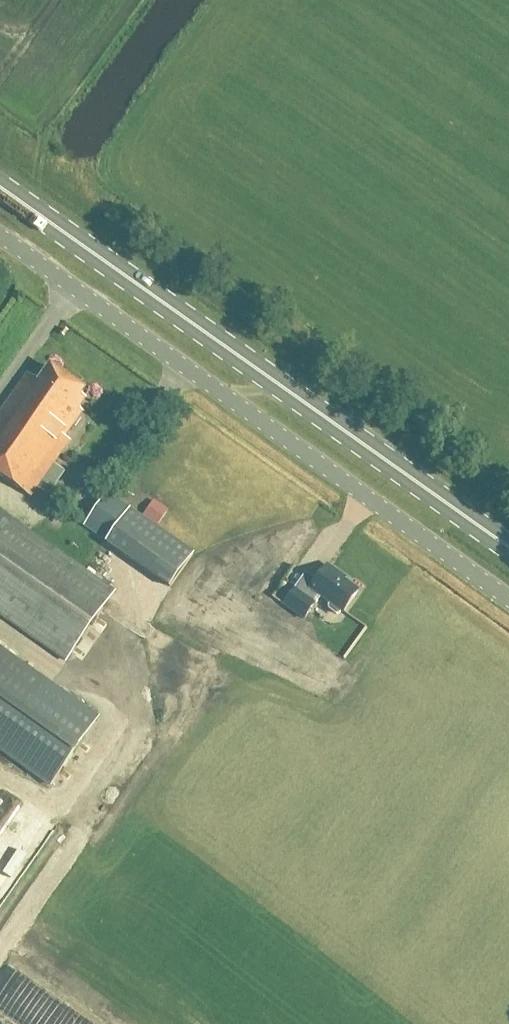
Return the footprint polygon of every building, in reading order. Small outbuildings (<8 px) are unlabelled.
[(0,412),(0,473),(30,494),(35,487),(52,463),(70,437),(66,434),(73,423),(76,425),(82,415),(80,414),(83,410),(80,408),(87,397),(81,393),(85,388),(78,383),(77,380),(72,376),(69,376),(51,364),(40,380),(28,372),(0,412)] [(107,494),(85,525),(109,542),(131,511),(107,494)] [(67,659),(115,590),(13,518),(0,509),(0,612),(67,659)] [(344,610),(359,589),(340,576),(342,574),(328,563),(311,587),(344,610)] [(316,601),(296,587),(285,604),(305,618),(316,601)] [(5,747),(53,782),(100,716),(51,682),(0,646),(0,744),(5,747)]
